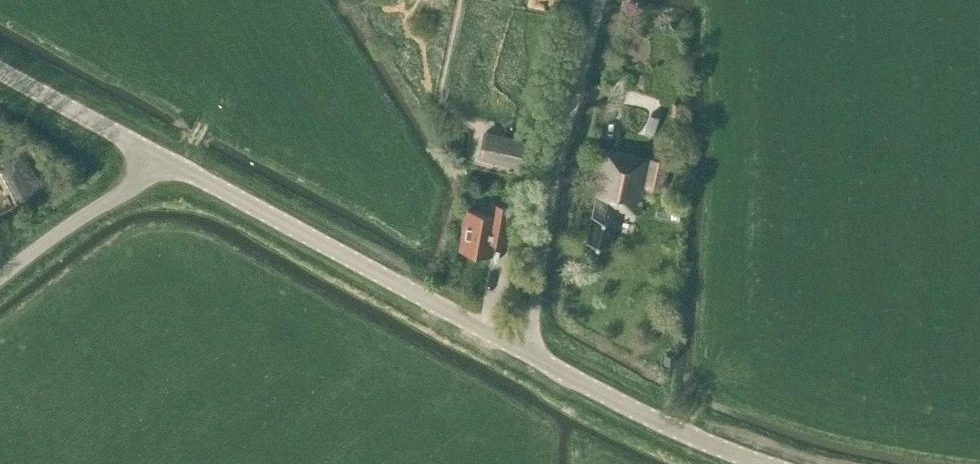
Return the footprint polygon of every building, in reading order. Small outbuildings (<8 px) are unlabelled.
[(671,100),(670,112),(680,112),(681,101),(671,100)] [(477,158),(520,167),(526,139),(484,129),(477,158)] [(587,239),(610,244),(618,206),(637,211),(643,184),(660,188),(666,161),(599,146),(592,182),(599,183),(587,239)] [(468,206),(466,220),(463,222),(461,229),(464,232),(461,246),(491,251),(494,235),(498,232),(508,234),(514,203),(492,199),(492,200),(493,200),(492,204),(484,202),(481,205),(480,208),(468,206)] [(666,351),(665,360),(674,361),(674,352),(666,351)]
